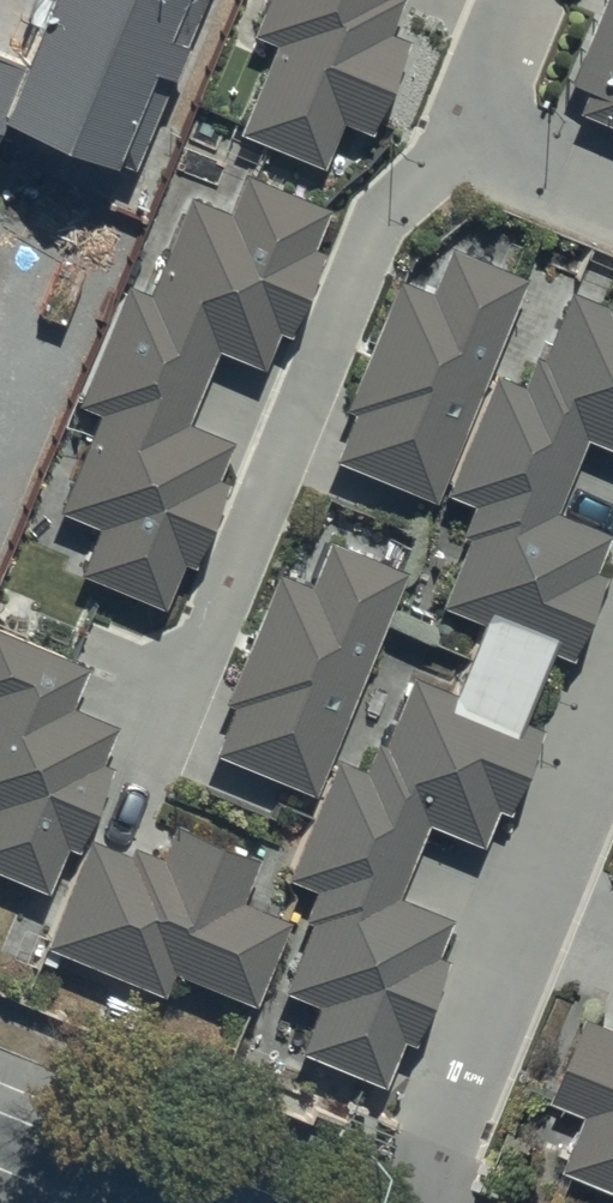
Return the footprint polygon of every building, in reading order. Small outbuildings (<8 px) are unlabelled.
[(130,168),(202,0),(45,0),(19,60),(0,52),(0,124),(4,115),(130,168)] [(322,166),(341,121),(368,132),(405,40),(388,33),(401,0),(265,0),(251,34),(275,44),(238,132),(322,166)] [(612,127),(612,0),(602,0),(569,81),(587,89),(577,112),(612,127)] [(79,573),(162,608),(181,562),(192,567),(227,483),(216,479),(232,441),(186,422),(216,349),(262,368),(277,331),(288,336),(322,253),(311,249),(328,209),(245,175),(229,214),(189,197),(148,294),(126,285),(77,404),(100,413),(59,512),(98,528),(79,573)] [(333,461),(433,502),(525,279),(449,248),(431,293),(398,280),(345,409),(353,412),(333,461)] [(570,660),(604,577),(594,573),(610,535),(555,513),(584,440),(612,452),(612,288),(606,306),(569,291),(542,359),(534,356),(522,386),(493,374),(444,495),(473,506),(461,536),(469,539),(441,608),(570,660)] [(213,755),(313,796),(405,573),(328,542),(309,588),(277,574),(223,703),(233,707),(213,755)] [(46,892),(65,847),(76,852),(112,768),(101,764),(116,726),(71,707),(87,668),(0,631),(0,873),(46,892)] [(299,1053),(384,1088),(402,1042),(413,1046),(447,963),(436,958),(452,920),(397,898),(427,825),(482,847),(497,810),(506,814),(541,729),(412,677),(384,745),(377,742),(365,773),(336,761),(288,880),(316,891),(303,922),(311,925),(283,993),(318,1007),(299,1053)] [(172,972),(253,1006),(288,922),(241,903),(259,860),(174,825),(161,858),(132,846),(128,856),(90,840),(45,948),(162,996),(172,972)] [(612,1186),(612,1024),(592,1016),(557,1100),(592,1114),(569,1169),(612,1186)]
